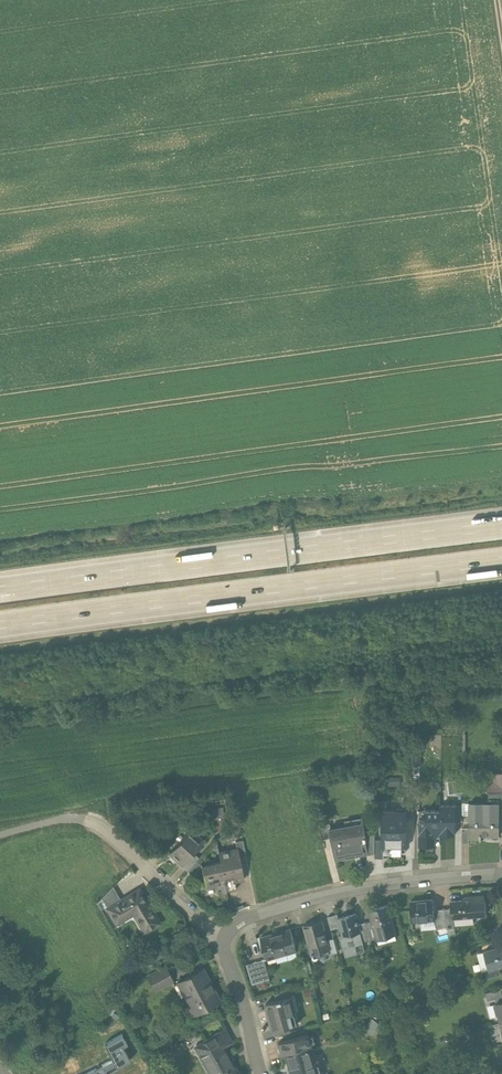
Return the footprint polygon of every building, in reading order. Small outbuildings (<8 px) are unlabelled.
[(469,803),(469,829),(469,838),(480,838),(480,840),(482,840),(482,835),(489,835),(489,836),(500,836),(500,813),(500,794),(501,794),(501,774),(489,774),(488,803),(469,803)] [(400,778),(387,778),(387,786),(400,787),(400,778)] [(462,793),(462,781),(448,782),(449,795),(462,793)] [(406,809),(406,818),(413,818),(413,802),(403,802),(403,809),(406,809)] [(441,811),(441,835),(455,835),(455,806),(441,806),(441,811)] [(384,853),(384,855),(402,855),(402,853),(406,853),(406,818),(406,809),(403,809),(396,809),(396,812),(383,812),(382,841),(382,853),(384,853)] [(441,835),(441,811),(426,811),(426,819),(420,819),(419,846),(434,847),(434,834),(441,835)] [(331,832),(329,832),(331,838),(335,860),(336,860),(368,854),(366,840),(366,839),(366,836),(363,818),(362,818),(362,819),(348,822),(349,828),(331,832)] [(330,824),(318,826),(322,840),(331,838),(329,832),(331,832),(330,824)] [(190,830),(169,853),(182,864),(183,865),(193,853),(203,842),(190,830)] [(375,834),(366,836),(366,839),(366,840),(368,854),(375,853),(375,841),(375,834)] [(243,841),(236,842),(237,850),(238,850),(239,857),(240,857),(246,856),(243,841)] [(375,841),(375,853),(375,858),(384,858),(384,855),(384,853),(382,853),(382,841),(375,841)] [(237,850),(218,854),(220,863),(226,893),(236,890),(235,882),(244,880),(240,857),(239,857),(238,850),(237,850)] [(193,853),(183,865),(182,864),(180,866),(186,871),(187,871),(196,861),(199,858),(193,853)] [(196,861),(187,871),(193,877),(202,867),(202,866),(196,861)] [(220,863),(202,867),(206,888),(215,886),(217,894),(226,893),(220,863)] [(113,885),(101,897),(108,908),(122,900),(113,885)] [(122,900),(108,908),(117,923),(118,922),(116,919),(132,910),(145,931),(159,923),(154,913),(153,914),(145,901),(146,901),(140,889),(122,900)] [(465,901),(451,902),(451,909),(452,919),(453,919),(475,917),(474,908),(477,908),(476,897),(465,898),(465,901)] [(432,901),(410,903),(412,922),(434,920),(433,911),(432,901)] [(388,906),(369,911),(372,922),(376,939),(376,940),(377,940),(377,938),(385,936),(386,938),(395,935),(390,917),(391,916),(388,906)] [(451,909),(442,910),(447,928),(448,930),(454,929),(453,919),(452,919),(451,909)] [(442,910),(433,911),(434,920),(437,930),(447,928),(442,910)] [(356,914),(338,919),(343,936),(340,936),(343,950),(363,944),(363,942),(360,932),(359,925),(356,914)] [(322,921),(303,925),(311,955),(328,951),(330,951),(327,941),(322,921)] [(372,922),(365,923),(369,940),(376,939),(372,922)] [(365,923),(359,925),(360,932),(363,942),(369,940),(365,923)] [(290,932),(271,937),(271,935),(260,938),(267,960),(268,960),(267,957),(286,952),(287,954),(296,952),(290,930),(290,932)] [(334,939),(327,941),(330,951),(328,951),(330,955),(337,953),(334,939)] [(484,952),(489,971),(499,968),(501,968),(501,947),(484,952)] [(264,960),(247,965),(253,984),(270,979),(264,960)] [(165,967),(147,976),(155,990),(172,980),(165,967)] [(499,968),(489,971),(482,972),(484,979),(501,975),(499,968)] [(202,969),(178,982),(178,983),(181,982),(188,994),(185,995),(195,1013),(219,1000),(211,986),(210,987),(205,980),(207,979),(202,969)] [(486,993),(488,1001),(495,999),(501,997),(501,994),(501,989),(486,993)] [(288,990),(275,994),(277,1001),(290,997),(288,990)] [(277,1001),(266,1004),(274,1030),(275,1030),(289,1026),(298,1023),(295,1013),(292,1013),(288,999),(291,998),(291,997),(290,997),(277,1001)] [(289,1026),(275,1030),(276,1036),(291,1032),(289,1026)] [(225,1029),(210,1037),(216,1048),(223,1045),(223,1046),(231,1041),(225,1029)] [(84,1073),(104,1073),(131,1060),(123,1045),(127,1043),(122,1033),(106,1042),(115,1058),(84,1073)] [(309,1034),(279,1042),(282,1054),(286,1052),(312,1045),(309,1034)] [(216,1048),(210,1037),(204,1041),(205,1041),(208,1046),(200,1050),(214,1073),(231,1073),(237,1071),(233,1063),(232,1062),(230,1062),(229,1062),(227,1059),(228,1058),(228,1056),(228,1055),(223,1046),(223,1045),(216,1048)] [(286,1052),(292,1073),(318,1073),(313,1057),(315,1056),(312,1045),(286,1052)]
